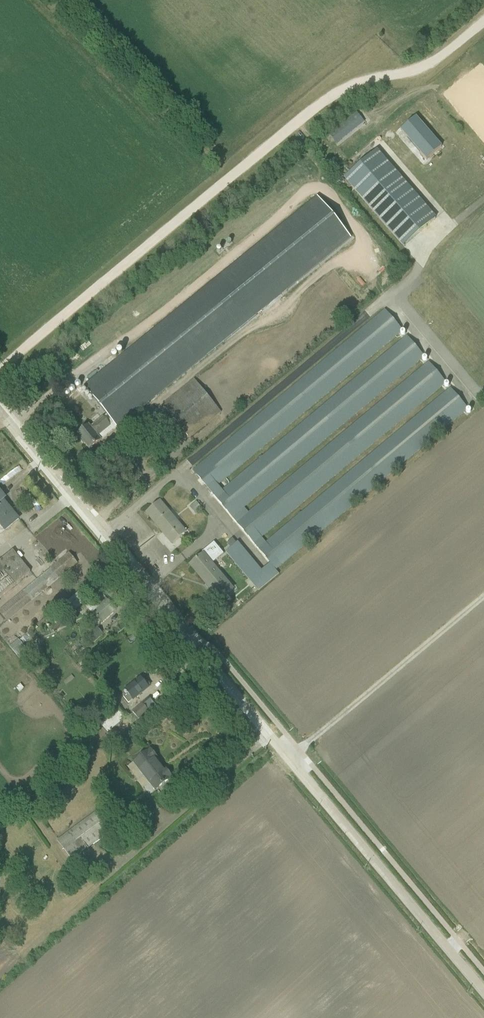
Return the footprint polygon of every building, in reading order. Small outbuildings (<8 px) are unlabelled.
[(425,161),(441,146),(414,116),(398,130),(425,161)] [(403,247),(436,218),(377,150),(344,179),(403,247)] [(317,198),(85,387),(107,414),(106,415),(117,428),(186,371),(351,239),(317,198)] [(383,311),(193,471),(276,570),(467,410),(451,389),(265,543),(261,538),(446,383),(428,362),(248,514),(244,507),(424,359),(406,337),(222,491),(217,486),(402,331),(383,311)] [(194,379),(163,406),(190,438),(221,414),(194,379)] [(89,450),(117,428),(106,415),(103,417),(90,427),(89,425),(77,435),(81,441),(82,441),(89,450)] [(149,467),(160,458),(156,452),(145,461),(149,467)] [(20,520),(4,500),(6,499),(5,496),(0,490),(0,526),(5,532),(20,520)] [(172,544),(187,532),(161,502),(146,514),(172,544)] [(189,508),(195,515),(202,509),(196,502),(189,508)] [(229,546),(224,550),(226,552),(225,553),(244,576),(257,565),(238,542),(236,543),(232,539),(226,544),(229,546)] [(220,602),(234,590),(212,564),(223,554),(214,543),(203,552),(204,553),(190,565),(220,602)] [(0,561),(0,597),(30,573),(13,551),(0,561)] [(0,611),(0,613),(7,622),(77,563),(69,553),(0,611)] [(82,588),(65,604),(73,613),(91,597),(87,593),(89,591),(93,595),(100,589),(93,581),(84,590),(82,588)] [(85,607),(101,624),(116,609),(100,593),(85,607)] [(97,628),(86,637),(93,644),(103,635),(97,628)] [(20,660),(29,653),(18,640),(9,648),(20,660)] [(66,685),(74,679),(71,676),(63,682),(66,685)] [(133,701),(149,688),(148,687),(151,685),(147,681),(145,683),(140,677),(124,690),(125,691),(124,692),(126,695),(123,697),(128,704),(132,700),(133,701)] [(127,719),(131,725),(150,709),(148,706),(152,702),(149,699),(132,713),(133,714),(127,719)] [(126,719),(118,710),(100,724),(107,734),(126,719)] [(155,792),(173,778),(165,768),(163,769),(157,761),(159,759),(150,749),(133,763),(155,792)] [(99,809),(57,841),(72,861),(114,830),(99,809)]
